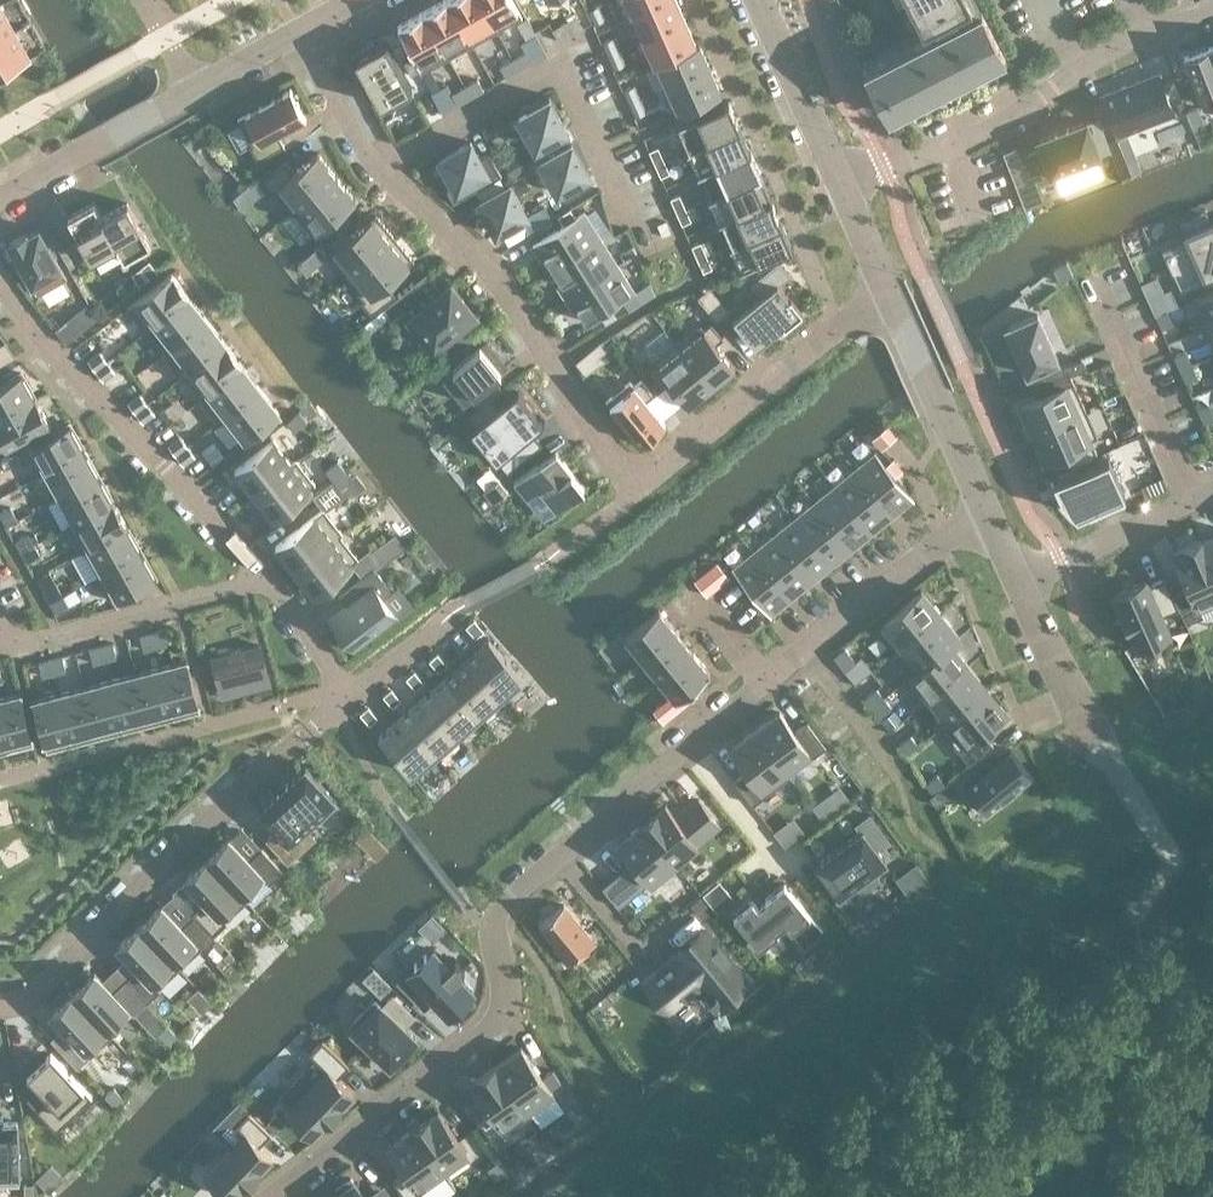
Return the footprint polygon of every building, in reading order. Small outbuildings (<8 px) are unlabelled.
[(423,11),(449,56),(473,43),(449,0),(442,0),(423,11)] [(473,43),(497,29),(480,0),(449,0),(473,43)] [(497,29),(522,15),(513,0),(480,0),(497,29)] [(633,15),(666,0),(626,0),(633,15)] [(633,15),(643,39),(686,20),(677,0),(666,0),(633,15)] [(923,27),(935,21),(938,27),(863,66),(888,114),(1005,53),(980,5),(958,16),(955,10),(971,2),(970,0),(909,0),(923,27)] [(598,5),(587,10),(593,23),(604,18),(598,5)] [(0,6),(0,38),(14,30),(0,6)] [(423,11),(398,25),(424,71),(449,56),(423,11)] [(696,43),(686,20),(643,39),(654,63),(699,42),(696,43)] [(14,30),(0,38),(0,74),(29,58),(14,30)] [(612,37),(601,42),(607,55),(618,50),(612,37)] [(412,86),(386,40),(355,57),(381,103),(412,86)] [(710,66),(699,42),(654,63),(657,62),(667,85),(710,66)] [(1184,56),(1202,102),(1212,98),(1212,50),(1211,46),(1184,56)] [(618,50),(607,55),(613,68),(624,63),(618,50)] [(526,51),(513,58),(519,69),(532,62),(526,51)] [(412,57),(404,61),(412,75),(419,70),(412,57)] [(513,58),(500,65),(506,76),(519,69),(513,58)] [(679,110),(721,92),(710,66),(667,85),(679,110)] [(1175,115),(1174,112),(1180,110),(1172,90),(1166,92),(1160,76),(1104,98),(1119,137),(1175,115)] [(478,78),(465,85),(471,96),(484,88),(478,78)] [(634,84),(623,89),(629,103),(640,98),(634,84)] [(465,85),(452,92),(458,103),(471,96),(465,85)] [(290,88),(238,117),(252,143),(250,144),(258,159),(284,144),(277,131),(306,115),(290,88)] [(549,94),(518,112),(536,143),(567,126),(549,94)] [(640,98),(629,103),(634,116),(645,111),(640,98)] [(729,99),(678,122),(689,147),(740,125),(729,99)] [(1190,122),(1202,117),(1197,104),(1185,108),(1190,122)] [(1023,144),(1005,151),(1026,206),(1044,199),(1037,182),(1053,176),(1052,173),(1100,155),(1086,120),(1068,127),(1066,127),(1066,128),(1057,131),(1055,132),(1037,139),(1040,148),(1026,154),(1023,144)] [(688,148),(687,148),(687,149),(688,149),(698,171),(697,171),(697,172),(698,172),(701,171),(700,171),(750,148),(750,147),(749,148),(745,139),(739,126),(740,126),(740,125),(689,147),(687,147),(688,148)] [(1109,143),(1108,143),(1121,176),(1140,169),(1127,136),(1109,143)] [(439,158),(449,175),(441,179),(453,201),(502,174),(489,152),(480,157),(471,140),(439,158)] [(572,143),(540,161),(558,192),(589,175),(572,143)] [(658,145),(649,149),(655,162),(664,158),(658,145)] [(761,172),(750,148),(700,171),(701,171),(711,194),(711,195),(761,172)] [(285,159),(261,178),(272,191),(274,189),(292,212),(295,210),(294,209),(337,175),(317,151),(294,170),(285,159)] [(504,163),(512,176),(526,167),(519,154),(504,163)] [(664,158),(655,162),(661,175),(670,171),(664,158)] [(709,196),(708,196),(708,197),(709,197),(719,218),(718,219),(719,220),(720,219),(720,220),(722,219),(772,196),(771,195),(770,195),(767,187),(761,174),(762,174),(761,172),(711,195),(711,194),(709,195),(709,196)] [(295,210),(313,233),(318,229),(323,237),(338,225),(333,218),(356,199),(337,175),(294,209),(295,210)] [(510,183),(479,201),(496,232),(527,215),(528,215),(510,183)] [(671,199),(670,199),(676,211),(677,210),(684,207),(679,195),(671,199)] [(772,196),(722,219),(732,242),(782,220),(776,212),(772,197),(772,196)] [(91,257),(116,243),(124,258),(125,257),(93,201),(68,215),(91,257)] [(93,201),(125,257),(151,243),(127,201),(103,215),(94,201),(93,201)] [(528,215),(527,215),(535,230),(551,220),(543,206),(528,215)] [(684,207),(677,210),(682,223),(691,219),(686,206),(684,207)] [(584,211),(533,244),(541,257),(544,254),(553,268),(601,238),(584,211)] [(334,247),(327,253),(346,276),(395,236),(376,213),(348,235),(342,228),(328,240),(334,247)] [(730,243),(729,244),(730,245),(731,244),(741,267),(740,267),(740,268),(793,244),(793,243),(792,244),(782,222),(783,221),(782,220),(732,242),(730,243)] [(1212,275),(1212,221),(1185,233),(1189,242),(1168,251),(1183,285),(1204,276),(1205,279),(1212,275)] [(38,294),(67,277),(39,228),(28,234),(27,231),(9,241),(38,294)] [(346,276),(364,298),(361,300),(372,313),(396,294),(387,282),(414,260),(395,236),(346,276)] [(558,284),(566,296),(617,264),(601,238),(553,268),(562,282),(558,284)] [(692,247),(698,258),(698,259),(706,255),(701,243),(692,247)] [(632,247),(620,255),(624,260),(636,253),(632,247)] [(698,259),(697,259),(703,272),(712,268),(706,255),(698,259)] [(791,274),(779,259),(750,283),(760,295),(733,317),(756,345),(800,310),(779,284),(791,274)] [(149,263),(133,275),(140,287),(157,273),(149,263)] [(577,306),(587,321),(621,299),(634,291),(617,264),(566,296),(573,308),(577,306)] [(172,272),(128,306),(147,331),(150,329),(149,328),(190,296),(172,272)] [(417,280),(384,306),(393,317),(403,309),(420,330),(410,338),(422,353),(432,345),(434,347),(444,338),(454,350),(472,335),(463,323),(475,313),(451,283),(432,298),(417,280)] [(634,291),(621,299),(627,309),(655,292),(650,281),(634,291)] [(1193,298),(1205,326),(1212,322),(1212,289),(1193,298)] [(1170,291),(1149,301),(1155,315),(1177,305),(1171,290),(1170,291)] [(190,296),(149,328),(150,329),(166,350),(166,351),(208,319),(190,296)] [(718,300),(707,309),(717,320),(728,311),(718,299),(718,300)] [(85,306),(75,314),(86,327),(96,319),(86,307),(85,306)] [(1169,309),(1157,315),(1163,328),(1175,323),(1169,309)] [(1007,328),(1027,371),(1026,371),(1027,373),(1030,372),(1029,372),(1058,359),(1038,312),(1009,325),(1008,325),(1006,326),(1007,328)] [(166,350),(163,352),(183,377),(185,375),(184,374),(226,342),(208,319),(166,351),(166,350)] [(711,322),(680,347),(711,385),(735,366),(716,342),(723,337),(711,322)] [(1205,326),(1212,344),(1212,322),(1205,326)] [(501,356),(487,338),(442,374),(464,401),(469,396),(478,407),(503,387),(494,376),(502,369),(501,368),(500,369),(494,361),(501,356)] [(226,342),(184,374),(185,375),(201,396),(202,397),(243,365),(226,342)] [(599,345),(576,364),(581,370),(604,351),(600,346),(599,345)] [(669,381),(688,404),(711,385),(680,347),(650,372),(662,387),(669,381)] [(107,360),(100,350),(88,359),(96,369),(107,360)] [(1186,350),(1175,355),(1180,368),(1192,363),(1186,350)] [(1084,356),(1067,364),(1071,373),(1088,365),(1084,356)] [(96,369),(103,378),(115,370),(107,360),(96,369)] [(1112,361),(1101,366),(1104,374),(1115,369),(1112,361)] [(1192,363),(1180,368),(1186,381),(1197,377),(1192,363)] [(1038,395),(1020,403),(1032,431),(1085,407),(1066,364),(1031,379),(1038,395)] [(201,396),(199,398),(218,423),(223,419),(222,418),(261,388),(243,365),(202,397),(201,396)] [(0,384),(0,417),(35,397),(34,396),(21,372),(0,384)] [(642,380),(635,386),(634,384),(610,404),(640,442),(665,422),(647,400),(654,395),(642,380)] [(261,388),(222,418),(223,419),(241,442),(280,412),(261,388)] [(518,390),(471,429),(471,430),(473,428),(498,459),(496,460),(496,461),(498,459),(508,471),(542,443),(532,432),(544,422),(544,421),(543,422),(518,392),(519,391),(518,390)] [(147,402),(140,393),(129,402),(136,411),(147,402)] [(396,399),(402,407),(410,401),(404,393),(396,399)] [(0,417),(0,448),(1,449),(49,422),(35,396),(34,396),(35,397),(0,417)] [(136,411),(143,421),(155,412),(147,402),(136,411)] [(1198,408),(1204,421),(1212,417),(1212,412),(1209,403),(1198,408)] [(1085,407),(1032,431),(1045,458),(1063,449),(1070,465),(1099,453),(1091,438),(1098,435),(1085,407)] [(295,429),(307,420),(299,411),(288,419),(295,429)] [(46,470),(84,449),(70,422),(32,444),(46,470)] [(889,427),(874,439),(883,449),(898,437),(889,427)] [(188,445),(180,435),(169,444),(176,454),(188,445)] [(253,492),(292,462),(274,438),(235,469),(253,492)] [(176,454),(184,463),(195,454),(188,445),(176,454)] [(61,495),(99,474),(84,449),(46,470),(61,495)] [(527,497),(539,487),(544,493),(556,507),(561,504),(561,505),(584,486),(556,451),(541,459),(514,482),(523,493),(524,493),(527,497)] [(855,468),(893,515),(914,497),(876,451),(855,468)] [(1108,453),(1053,478),(1062,498),(1076,512),(1125,491),(1108,453)] [(292,462),(253,492),(272,516),(315,483),(296,458),(291,461),(292,462)] [(345,469),(338,460),(326,469),(333,478),(345,469)] [(835,485),(872,531),(893,515),(855,468),(835,485)] [(333,478),(341,488),(352,479),(345,469),(333,478)] [(99,474),(61,495),(74,519),(75,521),(113,499),(99,474)] [(1145,484),(1150,495),(1165,488),(1161,477),(1145,484)] [(499,484),(486,494),(494,505),(509,493),(500,482),(499,484)] [(872,531),(835,485),(814,501),(852,547),(872,531)] [(74,519),(67,524),(82,551),(85,550),(84,549),(127,525),(113,499),(75,521),(74,519)] [(794,518),(832,564),(852,547),(814,501),(794,518)] [(7,525),(18,519),(10,506),(0,512),(0,513),(7,525)] [(324,507),(275,545),(294,569),(340,533),(341,534),(343,532),(324,507)] [(774,534),(811,580),(832,564),(794,518),(774,534)] [(127,525),(84,549),(85,550),(98,574),(141,550),(127,525)] [(34,543),(28,533),(16,540),(21,551),(34,543)] [(340,533),(294,569),(312,593),(358,557),(341,534),(340,533)] [(391,552),(402,543),(395,534),(383,543),(391,552)] [(811,580),(774,534),(754,551),(791,597),(811,580)] [(1201,539),(1212,567),(1212,537),(1203,541),(1202,538),(1201,539)] [(1173,551),(1189,587),(1173,594),(1179,607),(1186,622),(1203,614),(1198,604),(1212,597),(1212,567),(1201,539),(1173,551)] [(21,551),(27,561),(40,554),(34,543),(21,551)] [(141,550),(98,574),(113,600),(156,576),(141,550)] [(791,597),(754,551),(732,568),(770,614),(791,597)] [(717,564),(694,583),(706,597),(729,579),(718,565),(717,564)] [(374,567),(348,587),(357,598),(332,618),(354,646),(396,614),(383,597),(392,590),(374,567)] [(1145,578),(1114,593),(1141,653),(1172,639),(1162,615),(1179,607),(1173,594),(1165,577),(1148,584),(1145,578)] [(63,594),(57,584),(44,591),(50,601),(63,594)] [(922,590),(884,621),(902,643),(895,648),(896,650),(941,613),(922,590)] [(50,601),(56,612),(68,605),(63,594),(50,601)] [(659,608),(625,636),(642,657),(676,629),(659,608)] [(941,613),(896,650),(913,671),(912,672),(912,674),(959,636),(941,613)] [(468,622),(477,632),(485,625),(476,615),(468,622)] [(155,646),(167,643),(163,629),(152,632),(155,646)] [(659,677),(692,650),(676,629),(642,657),(659,677)] [(152,632),(140,635),(144,649),(155,646),(152,632)] [(959,636),(912,674),(931,696),(969,665),(951,643),(960,637),(959,636)] [(499,694),(522,675),(489,637),(466,657),(499,694)] [(105,659),(117,656),(113,642),(101,645),(105,659)] [(260,644),(213,656),(220,685),(267,672),(260,644)] [(101,645),(89,648),(93,662),(105,659),(101,645)] [(845,646),(834,655),(844,669),(856,660),(845,646)] [(431,657),(440,667),(448,660),(439,650),(431,657)] [(692,685),(710,671),(692,650),(659,677),(676,698),(692,685)] [(54,672),(66,669),(62,655),(51,658),(54,672)] [(216,670),(213,657),(202,660),(206,673),(216,670)] [(477,714),(499,694),(466,657),(444,676),(477,714)] [(51,658),(39,661),(43,675),(54,672),(51,658)] [(172,707),(198,701),(187,658),(161,665),(172,707)] [(161,665),(135,672),(146,714),(172,707),(161,665)] [(969,665),(931,696),(949,717),(939,725),(940,726),(987,688),(969,665)] [(408,675),(407,675),(417,685),(424,678),(415,668),(408,675)] [(135,672),(110,679),(121,721),(146,714),(135,672)] [(455,733),(477,714),(444,676),(423,696),(455,733)] [(110,679),(85,685),(96,727),(121,721),(110,679)] [(85,685),(59,692),(70,734),(86,730),(91,728),(96,727),(85,685)] [(676,698),(659,712),(664,718),(697,691),(692,685),(676,698)] [(385,692),(384,693),(393,703),(401,696),(392,686),(385,692)] [(877,687),(865,696),(873,706),(884,697),(877,687)] [(987,688),(940,726),(969,762),(993,743),(983,730),(1006,711),(987,688)] [(32,734),(21,692),(0,697),(0,721),(5,741),(32,734)] [(59,692),(33,699),(44,741),(70,734),(59,692)] [(1173,695),(1159,701),(1165,715),(1179,709),(1173,695)] [(433,752),(455,733),(423,696),(401,715),(433,752)] [(884,697),(873,706),(880,715),(891,706),(884,697)] [(361,711),(370,721),(378,714),(369,704),(361,711)] [(780,711),(755,729),(790,776),(791,775),(789,772),(826,745),(808,721),(795,731),(780,711)] [(893,712),(881,721),(888,729),(900,720),(893,712)] [(433,752),(401,715),(378,735),(411,772),(433,752)] [(755,729),(731,747),(747,769),(734,779),(753,803),(790,776),(755,729)] [(910,734),(899,743),(906,753),(918,744),(910,734)] [(986,811),(1031,774),(1010,748),(965,784),(986,811)] [(267,838),(288,861),(300,850),(291,839),(290,839),(318,814),(321,817),(337,803),(334,799),(336,798),(334,796),(307,767),(306,765),(304,767),(288,782),(287,782),(285,784),(286,784),(279,790),(277,792),(261,807),(259,808),(260,810),(261,810),(278,828),(267,838)] [(937,773),(926,782),(933,791),(945,782),(937,773)] [(937,805),(956,789),(948,780),(929,795),(937,805)] [(666,804),(642,823),(674,861),(697,842),(719,824),(698,798),(676,816),(666,804)] [(815,863),(817,865),(817,864),(838,892),(837,892),(839,895),(841,893),(884,861),(886,859),(885,857),(884,858),(876,847),(888,838),(870,813),(857,823),(861,829),(817,861),(815,863)] [(634,860),(602,885),(619,906),(674,861),(642,823),(619,842),(634,860)] [(229,837),(207,857),(240,893),(241,892),(260,875),(268,883),(282,870),(259,846),(248,857),(229,837)] [(207,857),(185,878),(205,900),(192,912),(194,915),(195,914),(214,934),(214,933),(228,921),(226,919),(247,899),(241,892),(240,893),(207,857)] [(933,878),(918,858),(908,866),(923,885),(933,878)] [(719,879),(704,892),(718,908),(733,896),(719,880),(719,879)] [(752,899),(734,915),(760,946),(778,931),(777,929),(785,922),(804,945),(823,929),(784,883),(765,898),(767,900),(758,907),(752,899)] [(564,903),(539,924),(540,925),(541,925),(557,944),(555,946),(568,963),(594,941),(585,930),(564,905),(565,904),(564,903)] [(162,904),(140,924),(179,967),(200,948),(202,950),(217,936),(214,933),(214,934),(195,914),(194,915),(183,926),(162,904)] [(433,913),(420,925),(434,939),(447,927),(433,913)] [(140,924),(118,945),(138,967),(126,979),(147,1001),(161,988),(159,986),(179,967),(140,924)] [(669,1008),(703,980),(712,992),(709,995),(712,999),(716,996),(720,1001),(746,979),(705,929),(690,942),(694,946),(671,965),(670,963),(669,963),(670,965),(666,968),(665,966),(664,967),(665,969),(663,970),(662,969),(661,970),(662,971),(658,974),(657,973),(656,974),(658,976),(649,983),(669,1008)] [(419,1004),(429,994),(447,1013),(473,989),(458,972),(464,966),(455,957),(449,963),(434,947),(409,970),(407,968),(396,979),(419,1004)] [(95,971),(73,992),(110,1032),(111,1031),(132,1011),(95,971)] [(387,979),(377,990),(382,995),(392,984),(387,979)] [(73,992),(51,1012),(90,1055),(113,1033),(111,1031),(110,1032),(73,992)] [(350,1024),(371,1045),(368,1049),(384,1064),(388,1061),(390,1063),(416,1037),(404,1026),(415,1015),(393,994),(382,1005),(375,998),(350,1024)] [(177,1034),(167,1023),(158,1031),(168,1042),(177,1034)] [(327,1069),(288,1109),(313,1133),(353,1091),(337,1077),(349,1064),(323,1039),(310,1052),(327,1069)] [(521,1046),(496,1064),(532,1114),(533,1113),(531,1111),(554,1094),(551,1088),(559,1082),(560,1081),(552,1069),(542,1076),(521,1046)] [(51,1052),(27,1074),(49,1098),(37,1108),(56,1129),(92,1096),(51,1052)] [(496,1064),(472,1081),(489,1106),(476,1116),(494,1141),(532,1114),(496,1064)] [(115,1105),(124,1097),(114,1086),(105,1094),(115,1105)] [(438,1110),(414,1128),(445,1173),(446,1172),(443,1167),(467,1150),(438,1110)] [(206,1173),(231,1196),(271,1155),(260,1144),(271,1132),(249,1111),(236,1124),(245,1132),(206,1173)] [(17,1121),(3,1121),(3,1115),(0,1115),(0,1184),(19,1183),(17,1121)] [(389,1145),(403,1165),(390,1175),(405,1196),(411,1196),(445,1173),(414,1128),(389,1145)] [(500,1159),(488,1167),(495,1177),(506,1169),(500,1159)] [(371,1193),(365,1196),(351,1177),(335,1188),(338,1192),(331,1196),(374,1196),(371,1193)] [(33,1182),(24,1183),(24,1195),(34,1195),(33,1182)]
